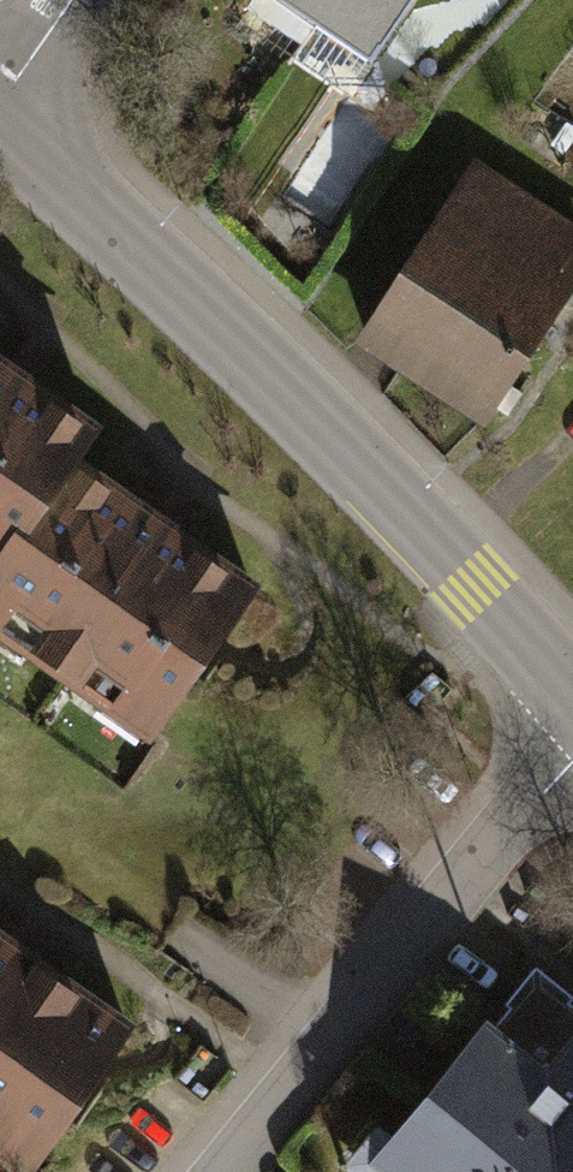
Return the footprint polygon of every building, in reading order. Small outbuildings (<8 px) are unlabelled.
[(368,70),(417,0),(267,0),(368,70)] [(368,336),(486,414),(572,284),(572,242),(474,176),(368,336)] [(137,722),(235,562),(74,463),(94,430),(0,372),(0,638),(137,722)] [(37,1166),(146,999),(0,905),(0,1142),(37,1166)] [(365,1162),(379,1171),(572,1171),(572,1095),(571,1097),(475,1022),(365,1162)]
